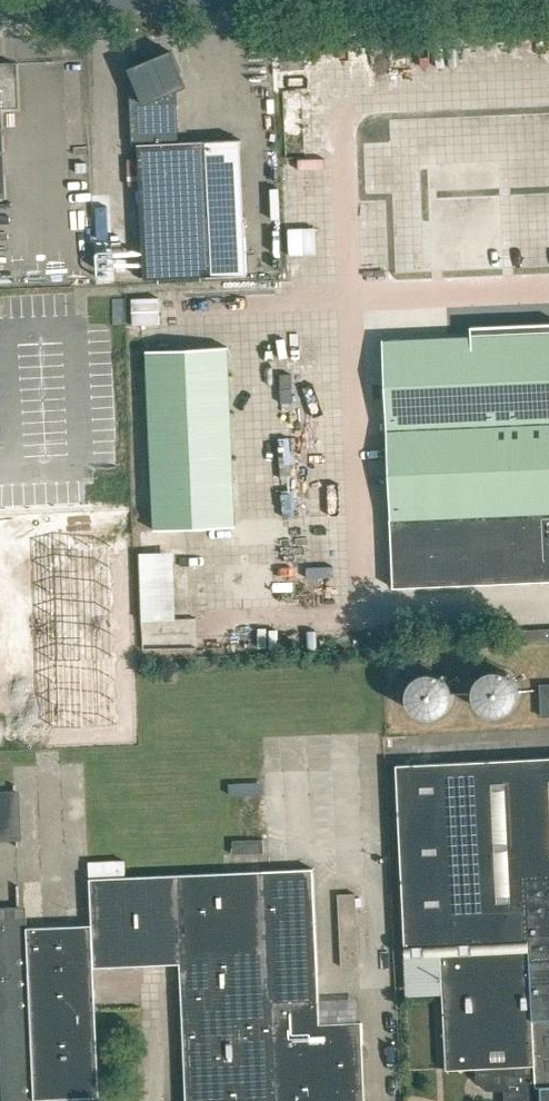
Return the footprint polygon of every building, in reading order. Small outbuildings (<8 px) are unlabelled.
[(152,59),(129,60),(133,146),(135,146),(141,281),(214,277),(207,141),(179,143),(176,90),(186,86),(180,74),(171,52),(152,59)] [(14,107),(12,62),(0,62),(0,108),(14,107)] [(459,241),(459,267),(481,267),(482,242),(459,241)] [(386,501),(372,502),(373,522),(387,521),(390,590),(548,582),(548,333),(381,341),(386,501)] [(225,349),(145,352),(154,530),(234,527),(225,349)] [(113,583),(34,587),(39,751),(120,747),(113,583)] [(474,691),(474,696),(475,701),(476,704),(477,706),(479,709),(481,711),(483,713),(487,715),(492,716),(498,717),(503,716),(505,714),(509,712),(513,709),(516,704),(518,699),(518,692),(517,687),(515,682),(511,677),(507,674),(505,673),(499,672),(497,671),(491,672),(482,676),(480,678),(478,680),(477,683),(475,685),(474,688),(474,691)] [(427,675),(419,677),(416,679),(413,682),(410,686),(407,692),(407,694),(407,697),(407,700),(408,706),(410,709),(413,713),(415,715),(417,717),(422,720),(427,721),(430,721),(435,720),(440,718),(442,717),(446,714),(448,711),(451,707),(452,702),(452,699),(452,693),(450,688),(447,683),(444,679),(439,676),(433,675),(427,675)] [(540,686),(541,718),(548,717),(548,686),(540,686)] [(397,766),(406,959),(441,957),(447,1073),(479,1072),(479,1085),(488,1096),(506,1095),(506,1100),(548,1100),(548,759),(397,766)] [(263,792),(236,792),(236,826),(263,826),(263,792)] [(319,1000),(314,869),(265,872),(173,875),(89,879),(92,926),(20,929),(18,887),(17,887),(17,908),(0,909),(0,1050),(2,1100),(35,1100),(99,1098),(94,969),(179,965),(184,1100),(364,1100),(361,1025),(320,1026),(319,1000)] [(337,897),(340,967),(358,966),(355,896),(337,897)]
